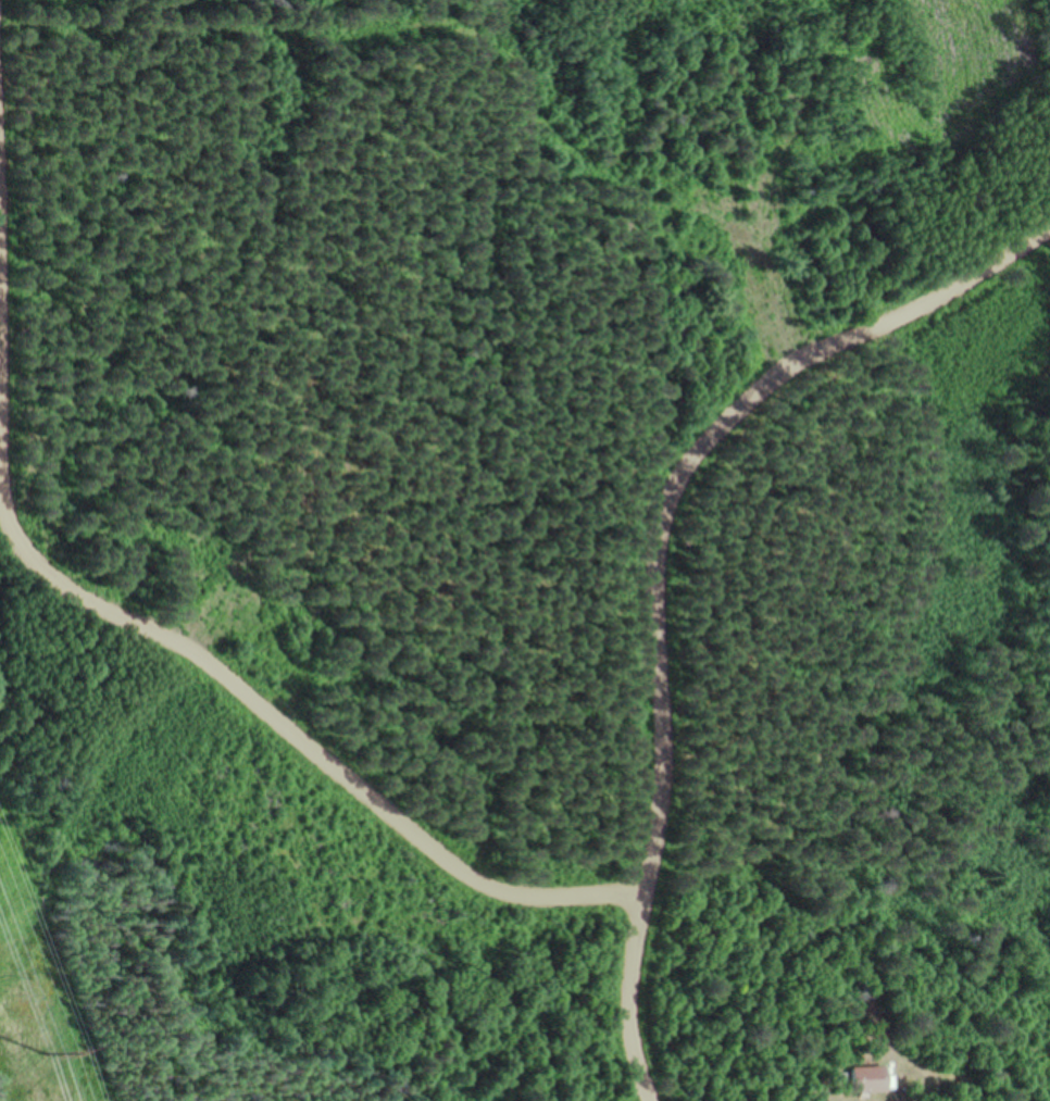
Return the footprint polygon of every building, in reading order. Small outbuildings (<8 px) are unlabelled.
[(884,1094),(884,1069),(852,1069),(852,1094),(884,1094)]
